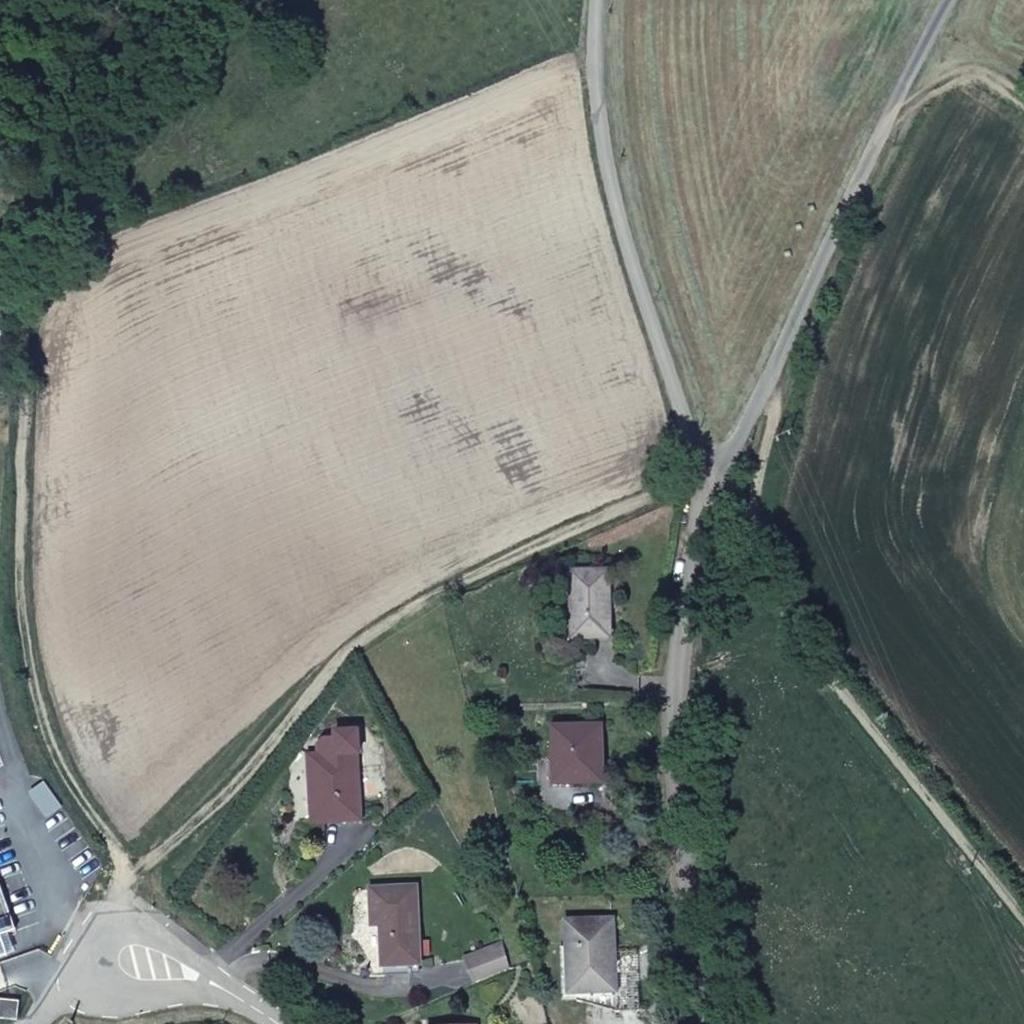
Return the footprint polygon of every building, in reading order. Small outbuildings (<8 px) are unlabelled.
[(606,572),(570,572),(572,639),(609,638),(606,572)] [(599,726),(552,728),(554,779),(576,779),(576,785),(601,784),(599,726)] [(309,756),(310,791),(316,790),(318,823),(360,820),(355,754),(359,753),(358,729),(334,731),(334,736),(319,740),(320,756),(309,756)] [(9,954),(1,936),(16,930),(0,885),(0,957),(9,954)] [(415,888),(370,890),(372,925),(381,925),(383,966),(419,964),(415,888)] [(612,920),(565,922),(568,994),(576,994),(615,992),(614,967),(612,920)] [(476,983),(509,970),(503,946),(467,960),(476,983)] [(636,966),(614,967),(615,992),(576,994),(576,1002),(616,1012),(638,1011),(636,966)] [(18,1019),(18,1001),(0,1001),(0,1018),(18,1019)]
